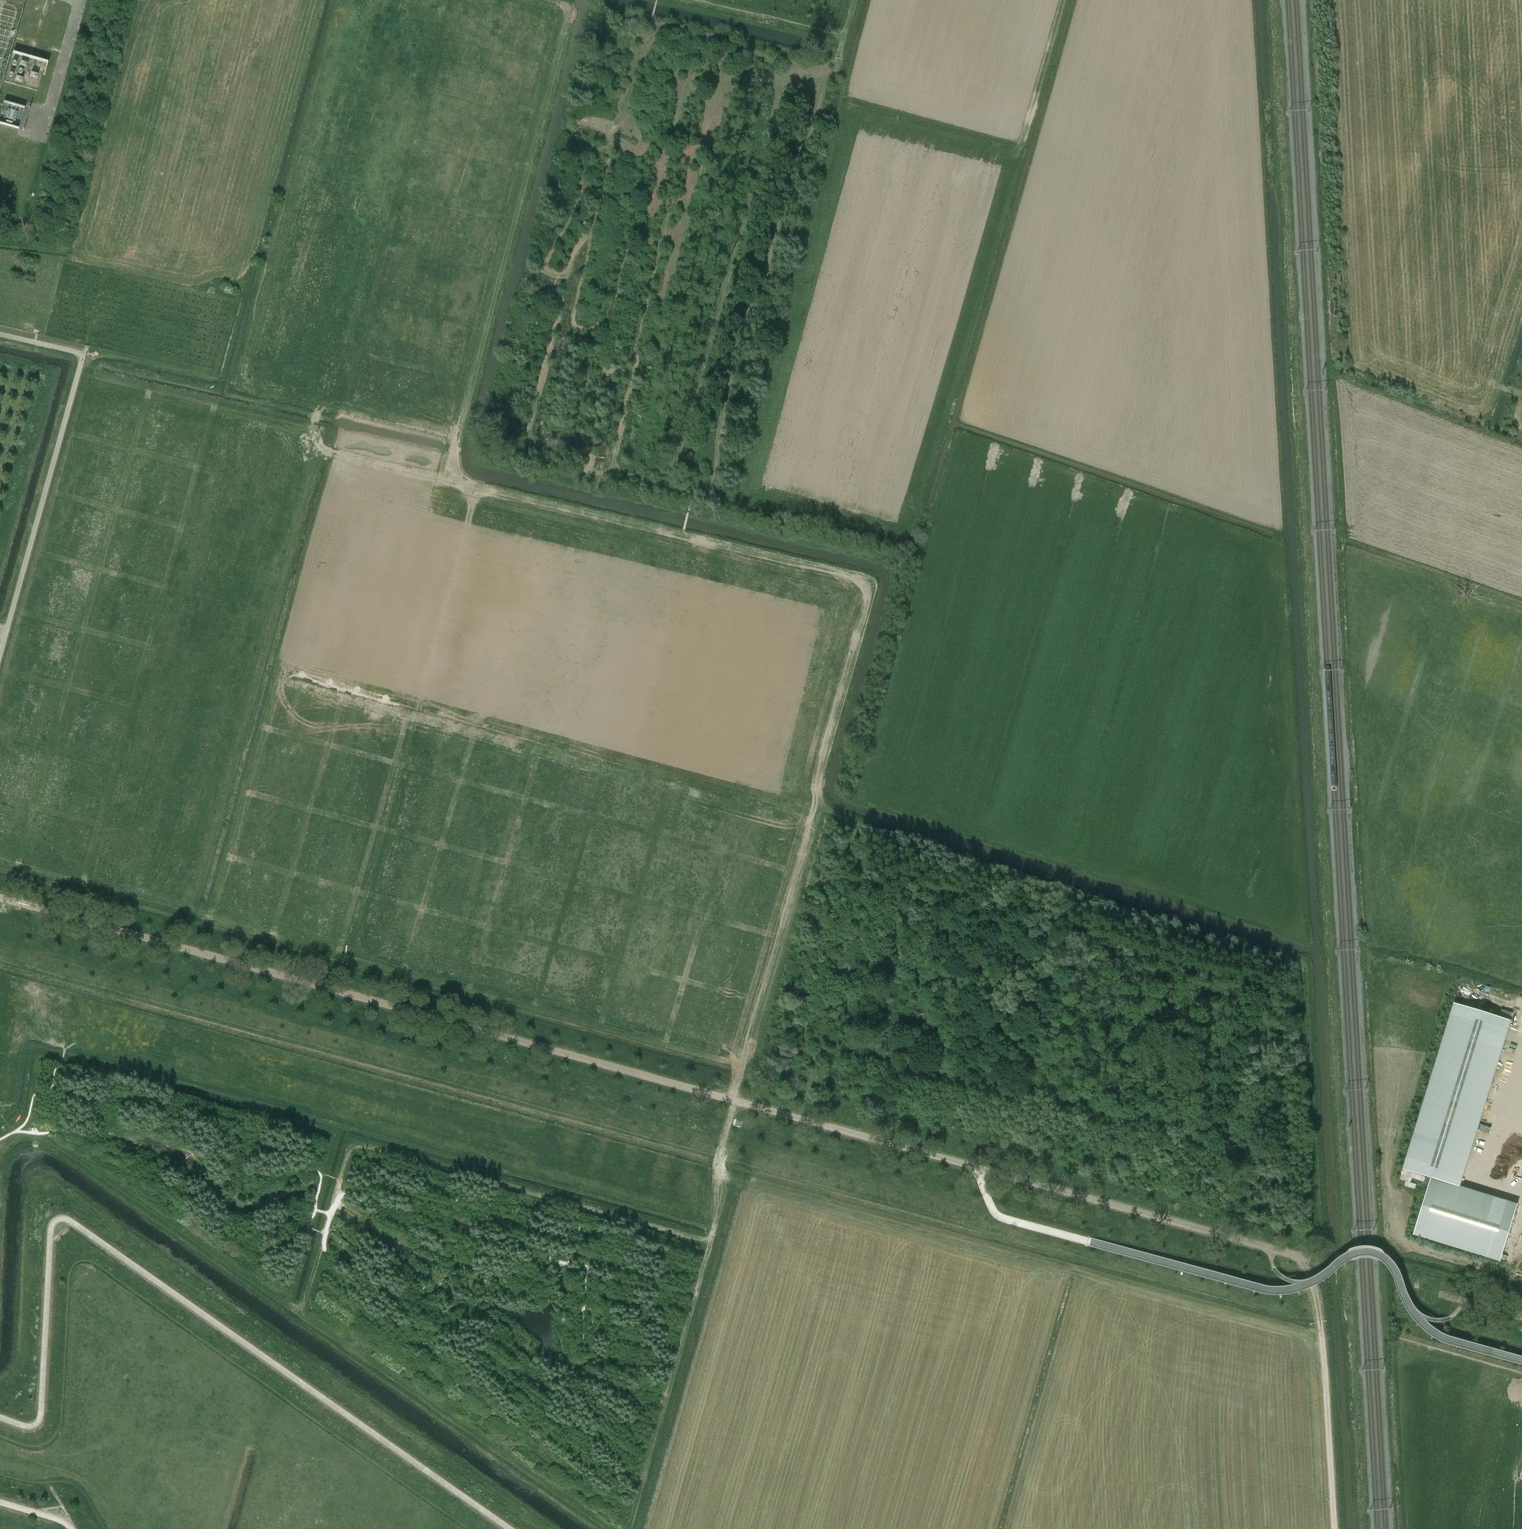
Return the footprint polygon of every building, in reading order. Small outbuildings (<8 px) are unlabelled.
[(14,105),(8,122),(22,127),(28,109),(14,105)] [(1438,987),(1437,996),(1449,997),(1451,988),(1438,987)] [(1413,1234),(1499,1261),(1517,1204),(1459,1186),(1510,1020),(1453,1002),(1402,1169),(1430,1177),(1413,1234)]
